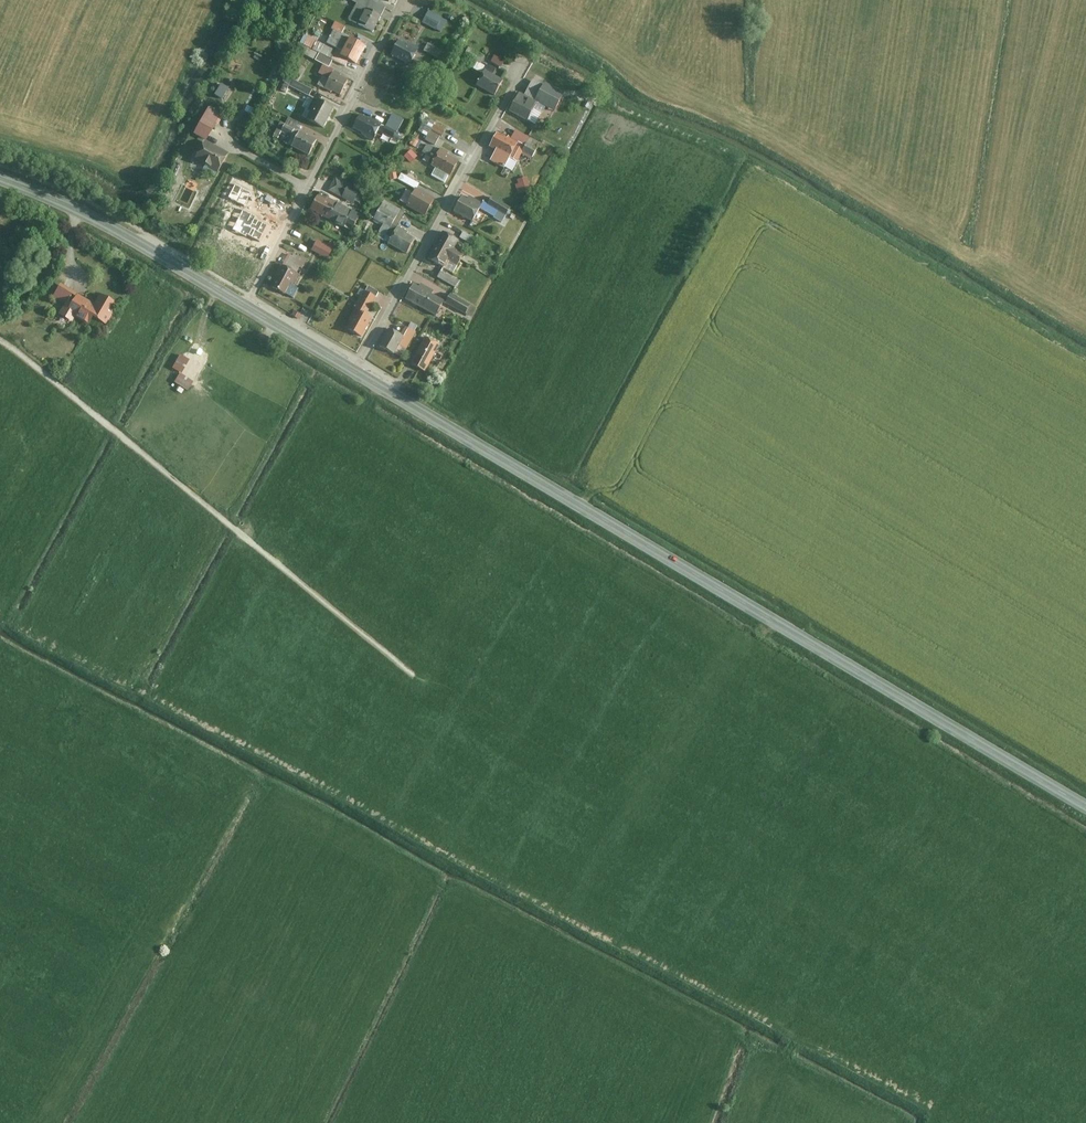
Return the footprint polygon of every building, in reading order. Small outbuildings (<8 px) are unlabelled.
[(356,11),(350,21),(373,35),(384,17),(356,0),(354,0),(350,7),(356,11)] [(444,32),(450,19),(430,10),(424,23),(444,32)] [(367,46),(336,32),(331,43),(345,50),(342,56),(359,63),(367,46)] [(332,49),(315,40),(312,45),(329,54),(332,49)] [(423,53),(400,43),(393,57),(416,67),(423,53)] [(446,52),(431,45),(428,53),(442,60),(446,52)] [(485,58),(470,48),(464,57),(479,67),(485,58)] [(335,60),(321,54),(318,61),(324,64),(332,67),(335,60)] [(503,67),(506,60),(496,55),(493,61),(503,67)] [(500,67),(488,62),(476,88),(498,98),(507,79),(497,75),(500,67)] [(345,97),(354,79),(332,67),(324,64),(318,76),(331,83),(328,88),(345,97)] [(292,85),(310,94),(313,88),(287,76),(281,90),(288,93),(292,85)] [(568,94),(548,84),(539,102),(544,105),(560,112),(568,94)] [(224,87),(219,100),(230,104),(235,91),(224,87)] [(539,102),(519,92),(508,114),(538,129),(545,114),(541,112),(544,105),(539,102)] [(311,122),(328,131),(338,110),(321,102),(311,122)] [(247,107),(239,123),(248,128),(256,111),(247,107)] [(406,121),(395,114),(383,135),(394,141),(406,121)] [(379,125),(363,116),(355,131),(372,139),(379,125)] [(302,126),(291,120),(287,127),(298,133),(302,126)] [(437,144),(448,127),(436,120),(424,139),(431,144),(426,151),(435,156),(441,146),(437,144)] [(208,140),(216,128),(204,121),(197,133),(208,140)] [(303,133),(295,149),(314,158),(322,143),(303,133)] [(514,140),(501,134),(494,149),(500,152),(494,163),(508,170),(522,144),(530,148),(533,141),(518,133),(514,140)] [(416,136),(412,143),(419,147),(424,140),(416,136)] [(234,158),(211,147),(202,164),(224,176),(234,158)] [(465,158),(446,148),(430,177),(449,188),(465,158)] [(420,184),(407,176),(402,183),(415,191),(420,184)] [(518,179),(521,195),(532,193),(529,177),(518,179)] [(234,185),(228,197),(244,205),(250,193),(234,185)] [(365,194),(347,185),(342,195),(360,204),(365,194)] [(403,200),(409,203),(414,192),(408,189),(403,200)] [(410,206),(431,218),(440,202),(419,190),(410,206)] [(323,194),(314,212),(355,234),(365,216),(323,194)] [(456,212),(476,223),(486,206),(472,198),(470,201),(465,197),(456,212)] [(483,211),(503,223),(510,211),(491,199),(483,211)] [(390,226),(396,216),(382,207),(375,217),(390,226)] [(259,241),(267,225),(236,211),(229,227),(259,241)] [(398,228),(395,235),(391,243),(411,253),(419,238),(398,228)] [(448,233),(433,260),(450,269),(454,261),(464,266),(470,254),(460,249),(464,242),(448,233)] [(479,242),(466,234),(463,239),(475,247),(479,242)] [(301,257),(292,252),(284,265),(301,275),(305,268),(297,264),(301,257)] [(284,265),(273,287),(287,294),(286,297),(294,301),(300,290),(295,287),(301,275),(284,265)] [(460,281),(444,273),(440,280),(456,288),(460,281)] [(419,285),(410,302),(440,319),(449,303),(419,285)] [(365,339),(376,320),(371,317),(381,298),(363,288),(359,296),(364,298),(347,328),(365,339)] [(111,327),(122,307),(106,297),(100,307),(84,298),(82,302),(79,301),(75,307),(70,304),(64,316),(76,323),(79,318),(93,326),(97,319),(111,327)] [(475,306),(457,298),(453,306),(471,314),(475,306)] [(421,332),(408,323),(401,334),(406,337),(402,345),(410,350),(421,332)] [(401,334),(392,331),(383,350),(395,357),(402,345),(406,337),(401,334)] [(415,366),(430,374),(444,348),(430,339),(415,366)]
